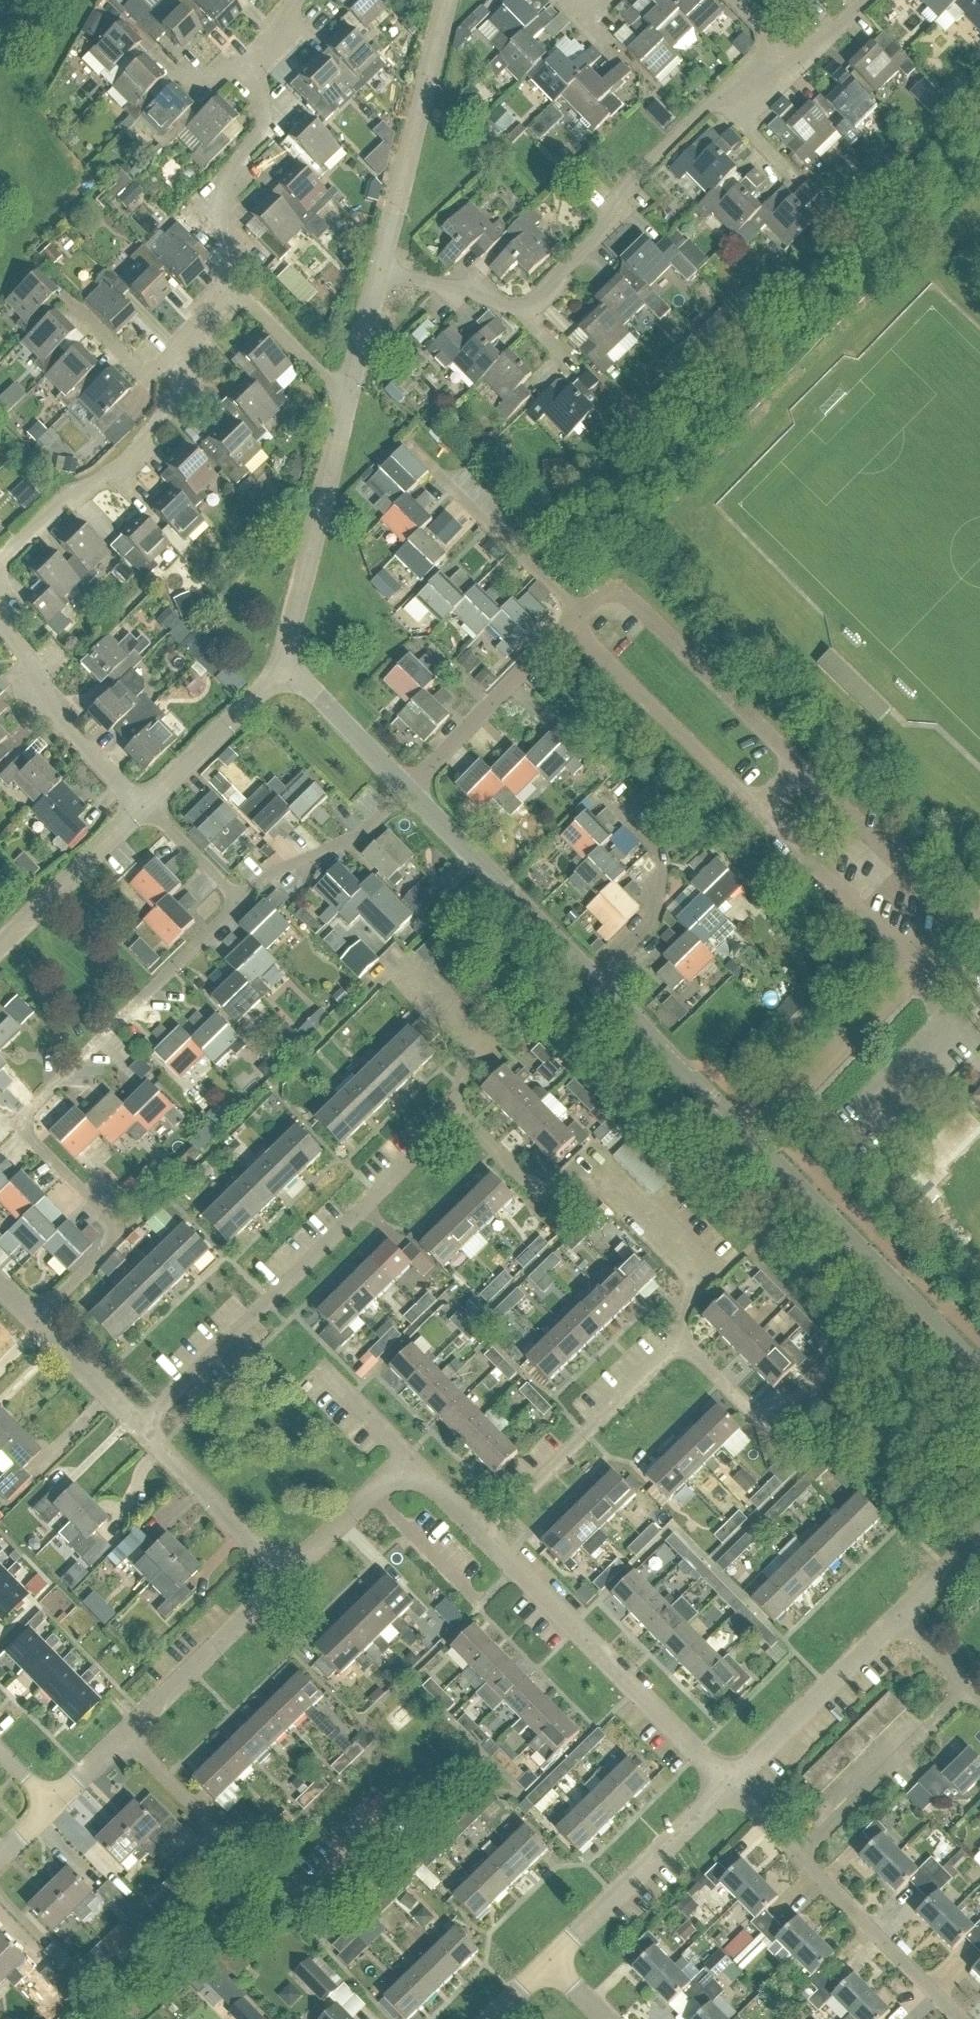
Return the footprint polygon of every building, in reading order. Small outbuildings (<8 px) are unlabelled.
[(124,9),(156,42),(157,41),(165,33),(180,50),(202,29),(197,24),(196,25),(174,3),(175,2),(173,0),(168,0),(154,13),(141,0),(133,0),(124,9)] [(197,24),(204,17),(217,29),(238,8),(229,0),(177,0),(175,2),(174,3),(196,25),(197,24)] [(361,42),(374,30),(368,24),(385,8),(377,0),(338,0),(337,1),(349,14),(340,22),(350,33),(350,31),(360,42),(361,42)] [(490,21),(502,34),(491,45),(502,56),(513,45),(538,20),(525,6),(531,0),(512,0),(490,21)] [(659,10),(646,23),(645,23),(671,50),(671,49),(693,28),(695,27),(668,0),(650,0),(659,10)] [(695,27),(693,28),(700,35),(724,12),(713,0),(668,0),(695,27)] [(939,19),(946,12),(958,0),(920,0),(939,19)] [(946,12),(956,22),(964,15),(979,31),(979,0),(958,0),(946,12)] [(645,23),(646,23),(633,10),(631,12),(624,5),(617,12),(643,39),(629,52),(655,79),(678,57),(671,49),(671,50),(645,23)] [(458,29),(453,49),(457,53),(472,38),(469,35),(479,26),(490,15),(482,7),(458,29)] [(778,28),(787,18),(777,8),(768,18),(778,28)] [(502,56),(488,69),(498,81),(509,70),(521,82),(548,56),(534,42),(547,30),(559,18),(550,9),(538,20),(513,45),(502,56)] [(92,13),(81,32),(95,40),(106,20),(92,13)] [(113,87),(134,67),(133,66),(126,58),(143,42),(122,21),(89,53),(106,70),(101,75),(113,87)] [(413,37),(417,33),(406,21),(401,25),(413,37)] [(342,64),(334,71),(334,72),(349,87),(348,88),(354,94),(384,65),(361,42),(360,42),(350,31),(350,33),(330,52),(342,64)] [(884,54),(873,43),(849,66),(876,93),(898,71),(906,78),(917,68),(893,44),(884,54)] [(555,103),(562,96),(589,70),(602,57),(593,48),(572,69),(558,54),(532,79),(555,103)] [(157,102),(156,100),(148,92),(161,80),(141,59),(133,66),(134,67),(113,87),(130,104),(124,109),(131,117),(137,122),(142,117),(141,116),(157,102)] [(322,59),(300,80),(312,93),(304,101),(324,122),(333,114),(337,110),(332,104),(348,88),(349,87),(334,72),(334,71),(322,59)] [(837,132),(851,146),(861,136),(854,129),(877,106),(835,63),(825,72),(841,88),(818,111),(810,104),(811,105),(837,132)] [(589,70),(562,96),(584,119),(581,122),(593,134),(623,104),(614,95),(620,90),(617,88),(632,73),(623,64),(602,84),(589,70)] [(934,115),(948,102),(926,79),(912,93),(934,115)] [(186,130),(185,129),(184,129),(177,122),(189,109),(169,88),(156,100),(157,102),(141,116),(142,117),(157,133),(152,138),(164,151),(177,139),(186,130)] [(837,132),(811,105),(810,104),(800,115),(783,99),(771,112),(781,122),(771,132),(788,148),(794,154),(805,166),(811,171),(821,161),(814,154),(837,132)] [(186,130),(177,139),(192,154),(196,150),(208,163),(229,143),(221,134),(233,123),(233,122),(213,102),(204,111),(203,111),(185,129),(186,130)] [(500,107),(488,119),(503,133),(515,121),(500,107)] [(131,117),(119,128),(125,134),(137,122),(131,117)] [(299,167),(316,184),(316,182),(328,171),(323,166),(340,149),(309,117),(287,138),(303,154),(294,162),(299,167)] [(542,119),(532,129),(542,139),(551,129),(542,119)] [(694,147),(670,171),(680,181),(687,174),(709,196),(709,197),(719,187),(719,188),(737,171),(725,159),(742,142),(730,130),(719,141),(703,156),(694,147)] [(678,162),(690,149),(687,146),(674,158),(678,162)] [(378,176),(384,170),(386,159),(376,149),(364,161),(378,176)] [(791,156),(788,160),(800,172),(805,166),(794,154),(791,156)] [(117,166),(99,183),(113,198),(132,181),(117,166)] [(290,199),(282,207),(303,228),(333,199),(316,182),(316,184),(299,167),(278,187),(290,199)] [(740,189),(751,200),(769,182),(758,171),(740,189)] [(134,183),(126,191),(135,201),(143,193),(134,183)] [(749,223),(737,236),(746,246),(759,233),(761,231),(781,252),(787,247),(789,248),(815,222),(804,210),(820,194),(809,183),(782,209),(772,199),(761,210),(761,211),(749,222),(749,223)] [(331,187),(326,192),(328,194),(332,198),(337,193),(331,187)] [(728,197),(719,188),(719,187),(709,197),(709,196),(694,211),(705,221),(713,214),(735,237),(737,236),(749,223),(749,222),(761,211),(761,210),(751,200),(740,189),(738,187),(728,197)] [(282,207),(275,199),(254,220),(267,232),(258,240),(279,261),(291,249),(286,245),(303,228),(282,207)] [(511,230),(510,230),(500,220),(493,227),(471,204),(444,230),(456,242),(439,258),(450,270),(470,251),(480,261),(509,233),(508,232),(511,230)] [(508,232),(509,233),(518,243),(489,270),(500,281),(518,264),(530,276),(557,251),(534,228),(542,220),(531,209),(510,230),(511,230),(508,232)] [(163,267),(163,268),(180,286),(201,266),(189,253),(198,245),(177,223),(164,236),(168,241),(153,256),(153,257),(163,267)] [(680,236),(672,244),(679,251),(687,243),(680,236)] [(648,289),(649,288),(671,267),(688,285),(699,274),(666,241),(657,250),(646,239),(621,262),(639,280),(640,280),(648,289)] [(153,257),(153,256),(143,246),(130,258),(135,264),(119,279),(119,280),(129,290),(128,291),(146,309),(167,288),(155,276),(163,268),(163,267),(153,257)] [(52,269),(62,259),(50,247),(40,257),(52,269)] [(348,252),(341,254),(344,262),(350,260),(348,252)] [(327,261),(308,284),(327,299),(345,276),(327,261)] [(119,280),(119,279),(109,268),(96,281),(100,286),(84,302),(116,335),(137,315),(121,298),(128,291),(129,290),(119,280)] [(49,316),(41,308),(58,291),(38,271),(5,302),(22,319),(17,324),(28,336),(29,337),(49,316)] [(619,278),(595,301),(603,309),(603,308),(622,328),(623,327),(646,306),(661,322),(671,312),(649,288),(648,289),(640,280),(639,280),(630,289),(619,278)] [(746,306),(758,295),(748,285),(737,297),(746,306)] [(630,335),(623,327),(622,328),(603,308),(603,309),(580,330),(590,341),(580,350),(604,375),(615,364),(608,357),(630,335)] [(67,355),(66,355),(59,346),(75,331),(55,310),(49,316),(29,337),(28,336),(24,341),(39,357),(34,363),(45,375),(46,376),(67,355)] [(476,387),(483,380),(483,379),(504,360),(503,359),(492,347),(508,331),(497,319),(469,346),(452,329),(429,352),(446,370),(453,363),(476,387)] [(711,324),(697,337),(709,350),(723,337),(711,324)] [(263,338),(242,358),(243,359),(254,371),(246,380),(250,384),(251,383),(267,400),(277,411),(286,402),(281,398),(285,394),(279,389),(274,383),(291,366),(263,338)] [(69,411),(80,401),(90,389),(89,389),(82,381),(99,365),(78,344),(66,355),(67,355),(46,376),(62,392),(56,398),(69,411)] [(483,379),(483,380),(505,402),(497,409),(508,420),(532,396),(523,386),(533,376),(509,352),(503,359),(504,360),(483,379)] [(418,369),(425,363),(420,358),(418,356),(411,363),(413,365),(418,369)] [(90,389),(80,401),(95,417),(90,422),(102,434),(123,414),(115,405),(131,389),(111,368),(89,389),(90,389)] [(591,391),(599,383),(589,373),(573,389),(572,388),(562,398),(552,388),(528,412),(539,423),(546,415),(568,438),(595,412),(599,407),(600,405),(600,403),(600,401),(599,400),(591,391)] [(664,377),(653,388),(663,398),(674,387),(664,377)] [(255,446),(267,434),(262,428),(279,412),(267,400),(251,383),(250,384),(246,380),(226,399),(230,403),(222,411),(229,419),(234,424),(233,424),(255,446)] [(228,420),(208,440),(225,456),(216,465),(236,485),(249,473),(244,468),(261,452),(255,446),(233,424),(234,424),(229,419),(228,420)] [(33,445),(47,431),(39,423),(25,437),(33,445)] [(470,445),(478,453),(490,441),(482,433),(470,445)] [(46,460),(61,447),(51,436),(36,448),(46,460)] [(193,510),(193,509),(205,498),(200,493),(217,477),(189,448),(168,469),(180,481),(170,489),(172,491),(175,494),(175,493),(193,510)] [(425,477),(429,474),(402,449),(366,485),(391,510),(392,510),(406,496),(418,485),(425,477)] [(64,471),(64,474),(68,475),(75,476),(77,461),(66,459),(64,471)] [(300,482),(305,462),(295,459),(290,479),(300,482)] [(41,498),(25,482),(11,495),(27,512),(41,498)] [(175,494),(172,491),(152,509),(168,526),(160,534),(160,535),(170,545),(169,545),(180,556),(193,543),(188,538),(204,521),(193,509),(193,510),(175,493),(175,494)] [(424,497),(431,503),(437,498),(430,491),(424,497)] [(405,546),(406,546),(420,532),(421,532),(432,521),(432,520),(426,514),(434,506),(431,503),(424,497),(417,505),(407,496),(406,496),(392,510),(391,510),(380,521),(405,546)] [(429,529),(446,546),(463,528),(446,511),(429,529)] [(289,523),(279,512),(270,519),(280,530),(289,523)] [(160,535),(160,534),(143,516),(122,536),(134,549),(125,557),(146,579),(158,567),(153,561),(169,545),(170,545),(160,535)] [(73,558),(65,566),(64,567),(79,582),(84,588),(97,575),(91,569),(108,553),(77,522),(57,542),(73,558)] [(420,582),(446,556),(421,532),(420,532),(406,546),(395,557),(420,582)] [(27,603),(34,610),(47,624),(50,627),(51,628),(59,636),(61,633),(67,627),(72,623),(61,611),(68,604),(63,598),(79,582),(64,567),(65,566),(49,549),(28,570),(44,586),(35,595),(27,603)] [(125,588),(135,579),(122,565),(112,575),(125,588)] [(451,613),(452,613),(465,599),(465,598),(459,592),(470,582),(459,571),(448,582),(440,573),(415,599),(440,625),(452,613),(451,613)] [(465,599),(452,613),(477,638),(488,627),(488,626),(502,612),(502,611),(495,605),(506,595),(496,585),(486,596),(477,587),(465,598),(465,599)] [(531,594),(546,608),(554,600),(540,585),(531,594)] [(502,612),(488,626),(489,627),(505,643),(498,651),(506,659),(513,651),(539,626),(551,614),(546,608),(531,594),(519,606),(513,600),(502,611),(502,612)] [(193,606),(179,612),(183,623),(189,620),(198,616),(196,613),(193,606)] [(120,623),(125,618),(115,608),(111,613),(120,623)] [(166,632),(178,620),(168,611),(157,622),(166,632)] [(196,663),(210,649),(183,623),(169,637),(196,663)] [(122,681),(133,670),(143,660),(140,657),(151,647),(142,637),(136,643),(130,637),(119,647),(108,636),(83,660),(80,664),(100,684),(113,672),(120,680),(122,681)] [(434,680),(428,674),(439,663),(429,653),(418,664),(408,655),(383,681),(408,706),(409,706),(415,699),(423,691),(423,692),(434,680)] [(457,664),(467,674),(475,665),(466,656),(457,664)] [(132,725),(153,704),(142,693),(144,691),(144,682),(133,670),(122,681),(120,680),(101,699),(91,709),(111,730),(124,718),(132,725)] [(409,706),(408,706),(397,717),(423,743),(449,717),(441,709),(448,702),(439,694),(432,701),(424,692),(423,692),(423,691),(415,699),(409,706)] [(153,704),(132,725),(141,735),(128,747),(148,767),(177,739),(161,723),(166,717),(153,704)] [(526,759),(526,758),(526,759),(540,772),(539,773),(550,784),(565,768),(575,778),(585,768),(579,763),(589,752),(572,735),(562,746),(550,734),(526,759)] [(515,748),(491,772),(491,773),(504,786),(504,787),(515,797),(539,773),(540,772),(526,759),(526,758),(515,748)] [(59,783),(35,758),(29,765),(20,756),(0,775),(0,780),(7,787),(12,782),(35,806),(59,783)] [(491,773),(491,772),(480,761),(455,787),(480,811),(504,787),(504,786),(491,773)] [(276,781),(268,788),(277,797),(291,812),(290,812),(301,823),(302,824),(311,815),(323,827),(331,819),(319,807),(328,798),(302,772),(285,789),(276,781)] [(228,804),(239,793),(222,775),(211,785),(228,804)] [(35,806),(30,811),(56,838),(51,843),(61,853),(84,830),(75,821),(86,810),(59,783),(35,806)] [(283,819),(290,812),(291,812),(277,797),(266,786),(240,811),(265,837),(274,828),(286,840),(295,831),(283,819)] [(224,858),(234,848),(225,838),(240,824),(212,795),(187,820),(197,830),(190,837),(206,853),(213,847),(215,848),(224,858)] [(581,816),(592,805),(588,801),(577,812),(581,816)] [(587,811),(561,836),(586,861),(586,862),(601,848),(609,840),(612,837),(606,831),(607,829),(616,820),(608,811),(598,821),(597,822),(587,811)] [(513,845),(527,829),(518,822),(505,837),(513,845)] [(386,830),(361,855),(392,887),(403,876),(396,870),(411,855),(386,830)] [(586,862),(574,874),(599,898),(614,884),(625,873),(618,866),(627,857),(619,849),(610,857),(601,848),(586,862)] [(243,893),(270,867),(258,854),(231,880),(243,893)] [(691,887),(701,897),(702,897),(703,897),(717,911),(742,886),(716,860),(708,868),(698,858),(689,867),(699,877),(693,883),(691,885),(690,886),(691,887)] [(169,897),(170,898),(181,887),(173,878),(183,868),(175,859),(164,869),(156,861),(130,886),(154,911),(155,911),(169,897)] [(22,873),(30,881),(39,873),(31,864),(22,873)] [(325,924),(347,902),(361,888),(337,864),(312,888),(329,906),(318,917),(325,924)] [(347,902),(325,924),(330,929),(341,918),(351,929),(362,918),(372,928),(386,942),(411,918),(397,903),(396,902),(372,878),(361,888),(347,902)] [(599,898),(587,909),(607,929),(600,936),(606,942),(613,935),(639,910),(632,903),(643,893),(634,884),(623,894),(614,884),(599,898)] [(419,916),(433,902),(416,885),(401,899),(419,916)] [(691,887),(684,894),(694,904),(701,897),(691,887)] [(249,937),(263,951),(288,927),(273,912),(285,901),(276,892),(265,903),(263,902),(239,926),(249,937)] [(702,897),(701,897),(694,904),(684,894),(675,903),(686,913),(677,922),(688,933),(689,933),(703,947),(703,946),(712,955),(736,930),(717,911),(703,897),(702,897)] [(178,906),(170,898),(169,897),(155,911),(154,911),(143,922),(169,948),(194,923),(186,914),(195,906),(187,897),(178,906)] [(301,911),(294,917),(314,937),(321,931),(301,911)] [(567,918),(573,924),(579,918),(573,912),(567,918)] [(420,937),(427,930),(419,922),(416,926),(416,933),(420,937)] [(688,933),(680,940),(671,931),(662,940),(671,949),(663,957),(669,963),(657,975),(673,991),(684,979),(689,983),(714,958),(712,955),(703,946),(703,947),(689,933),(688,933)] [(225,962),(236,973),(250,987),(261,998),(269,990),(258,978),(274,962),(263,951),(249,937),(242,945),(232,934),(223,943),(233,953),(225,962)] [(421,960),(436,945),(429,937),(414,952),(421,960)] [(357,978),(376,959),(358,941),(339,960),(357,978)] [(429,968),(444,953),(436,945),(421,960),(429,968)] [(738,981),(744,974),(733,963),(727,970),(738,981)] [(452,991),(467,976),(459,968),(444,983),(452,991)] [(250,987),(236,973),(228,981),(219,971),(210,979),(219,989),(209,999),(234,1024),(261,998),(250,987)] [(55,980),(27,995),(39,1019),(68,1005),(55,980)] [(467,1006),(482,992),(474,984),(459,999),(467,1006)] [(341,991),(333,999),(335,1000),(341,1007),(349,999),(343,993),(341,991)] [(795,995),(777,1014),(787,1024),(795,1032),(814,1013),(806,1005),(795,995)] [(3,1010),(9,1016),(21,1028),(33,1016),(15,998),(3,1010)] [(324,1011),(311,1023),(319,1032),(332,1019),(324,1011)] [(198,1032),(190,1039),(191,1040),(190,1040),(204,1054),(203,1055),(214,1066),(215,1066),(231,1050),(238,1058),(247,1048),(240,1041),(215,1015),(207,1022),(198,1013),(188,1022),(198,1032)] [(19,1033),(0,1014),(0,1052),(19,1033)] [(439,1036),(423,1019),(410,1031),(409,1030),(398,1041),(386,1053),(404,1070),(411,1078),(423,1066),(434,1055),(427,1048),(439,1036)] [(301,1039),(285,1023),(277,1031),(294,1046),(301,1039)] [(191,1040),(190,1039),(189,1040),(178,1029),(171,1036),(161,1025),(152,1034),(162,1045),(153,1053),(178,1079),(203,1055),(204,1054),(190,1040),(191,1040)] [(544,1065),(551,1057),(539,1045),(531,1053),(544,1065)] [(388,1100),(400,1089),(411,1078),(404,1070),(386,1053),(374,1064),(363,1076),(388,1100)] [(139,1057),(129,1067),(141,1080),(152,1070),(139,1057)] [(551,1057),(544,1065),(539,1070),(545,1076),(550,1071),(556,1078),(564,1070),(551,1057)] [(499,1109),(522,1086),(532,1077),(524,1070),(515,1079),(505,1068),(482,1090),(499,1109)] [(365,1123),(377,1112),(388,1100),(363,1076),(351,1087),(340,1098),(358,1116),(365,1123)] [(579,1100),(587,1092),(576,1080),(568,1088),(579,1100)] [(185,1119),(173,1107),(147,1081),(122,1106),(136,1120),(136,1121),(147,1132),(162,1117),(174,1129),(185,1119)] [(531,1095),(522,1086),(499,1109),(517,1127),(540,1104),(548,1095),(543,1090),(537,1090),(531,1095)] [(970,1100),(979,1110),(979,1090),(970,1100)] [(587,1092),(579,1100),(592,1112),(600,1104),(587,1092)] [(122,1106),(111,1094),(86,1119),(100,1134),(99,1134),(111,1146),(126,1130),(137,1142),(147,1132),(136,1121),(136,1120),(122,1106)] [(342,1146),(354,1134),(365,1123),(358,1116),(340,1098),(328,1110),(317,1121),(342,1146)] [(222,1100),(207,1115),(219,1128),(235,1113),(222,1100)] [(534,1144),(557,1122),(540,1104),(517,1127),(534,1144)] [(86,1119),(75,1107),(49,1133),(74,1159),(99,1134),(100,1134),(86,1119)] [(611,1152),(628,1134),(612,1119),(595,1137),(611,1152)] [(557,1122),(534,1144),(552,1163),(575,1140),(581,1145),(589,1137),(575,1123),(567,1131),(557,1122)] [(299,1176),(311,1165),(322,1154),(297,1129),(285,1140),(274,1151),(299,1176)] [(621,1165),(637,1149),(629,1141),(613,1157),(621,1165)] [(236,1142),(229,1149),(235,1156),(242,1148),(236,1142)] [(184,1172),(200,1156),(192,1148),(176,1164),(184,1172)] [(628,1173),(645,1157),(637,1149),(621,1165),(628,1173)] [(276,1198),(288,1187),(299,1176),(274,1151),(262,1163),(251,1174),(276,1198)] [(1,1177),(11,1167),(0,1156),(0,1175),(1,1177)] [(636,1181),(653,1165),(645,1157),(628,1173),(636,1181)] [(205,1163),(200,1168),(208,1177),(213,1172),(205,1163)] [(644,1189),(660,1173),(653,1165),(636,1181),(644,1189)] [(43,1198),(19,1173),(8,1183),(8,1184),(0,1192),(0,1203),(18,1221),(7,1232),(17,1222),(18,1222),(32,1208),(32,1209),(43,1198)] [(660,1173),(644,1189),(652,1197),(668,1181),(660,1173)] [(253,1221),(265,1210),(276,1198),(251,1174),(239,1185),(227,1196),(253,1221)] [(8,1184),(8,1183),(1,1177),(0,1175),(0,1192),(8,1184)] [(474,1193),(497,1217),(515,1199),(492,1176),(474,1193)] [(133,1180),(123,1190),(133,1201),(143,1190),(133,1180)] [(487,1226),(497,1217),(474,1193),(456,1211),(479,1234),(482,1237),(488,1244),(497,1235),(487,1226)] [(229,1244),(241,1232),(253,1221),(227,1196),(216,1207),(204,1219),(229,1244)] [(66,1221),(43,1198),(32,1209),(32,1208),(18,1222),(17,1222),(7,1232),(31,1257),(42,1247),(56,1232),(55,1232),(66,1221)] [(147,1225),(161,1239),(183,1218),(169,1204),(159,1214),(149,1223),(147,1225)] [(146,1221),(149,1223),(159,1214),(156,1211),(146,1221)] [(461,1252),(479,1234),(456,1211),(438,1228),(461,1252)] [(577,1232),(586,1241),(598,1229),(591,1221),(590,1220),(577,1232)] [(80,1235),(66,1221),(55,1232),(56,1232),(42,1246),(66,1271),(91,1246),(90,1245),(98,1237),(88,1226),(80,1235)] [(186,1274),(198,1263),(209,1252),(185,1227),(173,1238),(162,1249),(186,1274)] [(443,1269),(461,1252),(438,1228),(420,1246),(426,1252),(443,1269)] [(574,1253),(586,1241),(577,1232),(565,1244),(574,1253)] [(143,1240),(136,1233),(128,1240),(135,1247),(143,1240)] [(529,1250),(536,1258),(549,1245),(541,1237),(529,1250)] [(371,1260),(394,1283),(412,1265),(423,1277),(433,1267),(411,1245),(402,1255),(389,1242),(371,1260)] [(163,1297),(175,1286),(186,1274),(162,1249),(145,1266),(138,1272),(163,1297)] [(525,1270),(536,1258),(529,1250),(517,1262),(525,1270)] [(109,1279),(127,1262),(117,1252),(100,1270),(109,1279)] [(542,1268),(550,1275),(562,1263),(555,1255),(542,1268)] [(638,1295),(656,1278),(652,1274),(641,1263),(633,1255),(616,1272),(638,1295)] [(641,1263),(652,1274),(658,1269),(647,1257),(641,1263)] [(587,1265),(581,1258),(574,1264),(581,1271),(587,1265)] [(376,1301),(394,1283),(371,1260),(353,1278),(376,1301)] [(538,1287),(550,1275),(542,1268),(530,1279),(538,1287)] [(493,1284),(501,1292),(514,1280),(505,1271),(493,1284)] [(140,1320),(152,1308),(163,1297),(138,1272),(127,1283),(115,1295),(140,1320)] [(621,1313),(638,1295),(616,1272),(598,1289),(620,1312),(621,1313)] [(765,1293),(773,1285),(762,1274),(754,1282),(765,1293)] [(359,1318),(376,1301),(353,1278),(336,1295),(359,1318)] [(489,1304),(501,1292),(493,1284),(481,1296),(489,1304)] [(773,1285),(765,1293),(778,1306),(786,1299),(773,1285)] [(506,1301),(513,1309),(525,1296),(517,1289),(506,1301)] [(603,1330),(621,1313),(620,1312),(598,1289),(580,1307),(602,1330),(603,1330)] [(416,1306),(424,1314),(437,1301),(429,1293),(416,1306)] [(117,1342),(128,1331),(140,1320),(115,1295),(104,1306),(92,1317),(117,1342)] [(336,1295),(318,1313),(330,1326),(324,1331),(341,1348),(355,1334),(349,1328),(359,1318),(336,1295)] [(464,1305),(474,1315),(483,1306),(473,1296),(464,1305)] [(744,1315),(752,1306),(753,1305),(744,1296),(735,1305),(726,1296),(703,1319),(721,1338),(744,1315)] [(500,1321),(513,1309),(506,1301),(493,1314),(500,1321)] [(412,1326),(424,1314),(416,1306),(404,1318),(412,1326)] [(585,1347),(603,1330),(602,1330),(580,1307),(562,1324),(585,1347)] [(800,1329),(808,1320),(797,1309),(788,1317),(800,1329)] [(462,1333),(470,1326),(458,1313),(450,1321),(462,1333)] [(738,1355),(761,1332),(744,1315),(721,1338),(738,1355)] [(808,1320),(800,1329),(811,1340),(808,1343),(809,1345),(817,1352),(828,1341),(821,1334),(808,1320)] [(567,1365),(585,1347),(562,1324),(545,1341),(567,1364),(567,1365)] [(470,1326),(462,1333),(474,1345),(482,1338),(470,1326)] [(381,1341),(389,1348),(401,1336),(393,1329),(381,1341)] [(755,1373),(779,1350),(761,1332),(738,1355),(755,1373)] [(377,1360),(389,1348),(381,1341),(369,1353),(377,1360)] [(549,1383),(567,1365),(567,1364),(545,1341),(526,1359),(549,1383)] [(779,1350),(755,1373),(772,1390),(773,1391),(797,1368),(798,1369),(807,1361),(788,1341),(779,1350)] [(429,1353),(424,1358),(413,1346),(389,1368),(407,1387),(430,1364),(436,1359),(429,1353)] [(496,1369),(505,1361),(492,1349),(484,1357),(496,1369)] [(505,1361),(496,1369),(509,1381),(517,1373),(505,1361)] [(430,1364),(407,1387),(424,1404),(448,1382),(454,1375),(448,1369),(441,1375),(430,1364)] [(465,1400),(465,1399),(448,1382),(424,1404),(442,1422),(465,1400)] [(531,1404),(540,1396),(527,1383),(518,1392),(531,1404)] [(540,1396),(531,1404),(543,1417),(552,1408),(540,1396)] [(459,1440),(482,1417),(465,1399),(465,1400),(442,1422),(459,1440)] [(721,1448),(721,1449),(740,1431),(717,1407),(699,1425),(721,1448)] [(20,1431),(0,1411),(0,1451),(20,1431)] [(477,1458),(500,1435),(482,1417),(459,1440),(477,1458)] [(711,1459),(721,1449),(721,1448),(699,1425),(681,1443),(703,1466),(704,1466),(705,1465),(715,1475),(721,1469),(711,1459)] [(0,1451),(0,1452),(14,1466),(1,1478),(0,1479),(0,1496),(6,1502),(15,1493),(30,1478),(22,1469),(40,1452),(20,1431),(0,1451)] [(500,1435),(477,1458),(494,1476),(518,1453),(500,1435)] [(686,1483),(704,1466),(703,1466),(681,1443),(663,1460),(685,1483),(686,1483)] [(763,1492),(771,1500),(799,1473),(784,1457),(769,1472),(776,1479),(763,1492)] [(668,1501),(686,1483),(685,1483),(663,1460),(645,1478),(668,1501)] [(806,1479),(814,1487),(832,1469),(824,1461),(806,1479)] [(594,1490),(617,1513),(635,1496),(612,1472),(594,1490)] [(789,1496),(796,1504),(814,1487),(806,1479),(789,1496)] [(747,1504),(757,1493),(745,1482),(735,1494),(747,1504)] [(69,1523),(90,1502),(73,1485),(57,1502),(49,1494),(33,1510),(47,1524),(59,1513),(69,1523)] [(607,1524),(617,1513),(594,1490),(577,1507),(599,1531),(608,1539),(615,1532),(607,1524)] [(760,1511),(771,1500),(763,1492),(751,1503),(760,1511)] [(840,1513),(863,1536),(881,1519),(857,1495),(840,1513)] [(771,1514),(779,1522),(796,1504),(789,1496),(771,1514)] [(69,1523),(56,1535),(82,1560),(103,1540),(95,1532),(107,1520),(90,1502),(69,1523)] [(591,1555),(608,1539),(599,1531),(577,1507),(559,1525),(582,1548),(583,1547),(591,1555)] [(845,1554),(863,1536),(840,1513),(822,1530),(845,1554)] [(727,1526),(736,1535),(749,1522),(740,1514),(727,1526)] [(753,1532),(761,1539),(779,1522),(771,1514),(753,1532)] [(640,1537),(648,1544),(660,1532),(652,1524),(640,1537)] [(571,1559),(582,1548),(559,1525),(541,1543),(564,1566),(571,1574),(578,1567),(571,1559)] [(810,1530),(799,1541),(805,1547),(804,1548),(827,1571),(845,1554),(822,1530),(817,1525),(811,1531),(810,1530)] [(724,1546),(736,1535),(727,1526),(716,1538),(724,1546)] [(122,1545),(106,1560),(115,1569),(126,1559),(150,1585),(162,1574),(160,1572),(182,1551),(165,1535),(154,1546),(137,1530),(122,1545)] [(735,1549),(743,1557),(761,1539),(753,1532),(735,1549)] [(683,1560),(691,1553),(675,1536),(667,1544),(683,1560)] [(635,1556),(648,1544),(640,1537),(628,1549),(635,1556)] [(28,1541),(28,1545),(33,1550),(37,1550),(39,1548),(39,1544),(34,1539),(30,1539),(28,1541)] [(786,1565),(810,1589),(827,1571),(804,1548),(786,1565)] [(726,1574),(743,1557),(735,1549),(718,1566),(726,1574)] [(13,1552),(7,1557),(14,1564),(20,1558),(13,1551),(13,1552)] [(182,1551),(160,1572),(162,1574),(150,1585),(167,1602),(157,1612),(164,1619),(174,1609),(190,1593),(182,1585),(199,1568),(182,1551)] [(664,1552),(648,1566),(658,1577),(674,1562),(664,1552)] [(691,1553),(683,1560),(701,1578),(708,1570),(691,1553)] [(605,1572),(612,1579),(624,1567),(618,1560),(605,1572)] [(792,1606),(810,1589),(786,1565),(769,1583),(792,1606)] [(0,1583),(0,1621),(26,1597),(10,1580),(19,1571),(14,1566),(4,1575),(6,1577),(0,1583)] [(72,1589),(82,1579),(68,1566),(58,1576),(72,1589)] [(708,1570),(701,1578),(718,1595),(726,1588),(708,1570)] [(600,1591),(612,1579),(605,1572),(593,1584),(600,1591)] [(629,1613),(652,1590),(634,1572),(611,1595),(629,1613)] [(394,1622),(398,1619),(409,1608),(419,1619),(426,1612),(414,1599),(412,1602),(387,1577),(368,1595),(394,1622)] [(35,1598),(47,1586),(39,1578),(27,1590),(35,1598)] [(774,1623),(792,1606),(769,1583),(751,1600),(774,1623)] [(726,1588),(718,1595),(736,1613),(743,1606),(726,1588)] [(669,1595),(663,1601),(652,1590),(629,1613),(646,1631),(676,1602),(669,1595)] [(409,1630),(398,1619),(394,1622),(368,1595),(350,1613),(377,1640),(380,1636),(391,1626),(401,1637),(409,1630)] [(676,1602),(646,1631),(664,1648),(687,1626),(698,1614),(681,1597),(676,1602)] [(95,1617),(104,1625),(115,1615),(106,1606),(95,1617)] [(743,1606),(736,1613),(753,1631),(760,1623),(743,1606)] [(463,1618),(461,1616),(454,1609),(443,1620),(450,1627),(451,1629),(463,1618)] [(42,1644),(32,1633),(45,1619),(38,1612),(23,1628),(25,1630),(0,1655),(0,1659),(15,1675),(44,1646),(42,1644)] [(391,1647),(380,1636),(377,1640),(350,1613),(333,1630),(359,1657),(362,1654),(373,1643),(384,1654),(391,1647)] [(117,1621),(112,1626),(117,1632),(122,1627),(117,1621)] [(760,1623),(753,1631),(773,1651),(780,1643),(760,1623)] [(468,1667),(492,1644),(474,1626),(451,1648),(468,1667)] [(687,1626),(664,1648),(681,1666),(704,1643),(687,1626)] [(333,1630),(314,1649),(322,1657),(336,1671),(340,1675),(355,1661),(366,1672),(373,1665),(362,1654),(359,1657),(333,1630)] [(63,1664),(61,1662),(49,1651),(58,1642),(51,1635),(42,1644),(44,1646),(15,1675),(33,1693),(63,1664)] [(699,1684),(722,1661),(704,1643),(681,1666),(699,1684)] [(486,1684),(509,1662),(492,1644),(468,1667),(486,1684)] [(80,1682),(78,1680),(67,1668),(75,1660),(69,1653),(61,1662),(63,1664),(33,1693),(51,1710),(80,1682)] [(722,1661),(699,1684),(716,1702),(729,1689),(735,1695),(752,1679),(728,1655),(722,1661)] [(322,1657),(313,1665),(327,1680),(336,1671),(322,1657)] [(391,1667),(403,1679),(412,1670),(400,1658),(391,1667)] [(486,1684),(476,1694),(478,1696),(493,1712),(503,1702),(527,1679),(509,1662),(486,1684)] [(70,1729),(99,1701),(85,1686),(99,1672),(92,1665),(78,1680),(80,1682),(51,1710),(70,1729)] [(282,1691),(305,1715),(344,1754),(353,1746),(334,1727),(333,1728),(312,1707),(323,1697),(300,1674),(282,1691)] [(435,1699),(443,1691),(431,1678),(423,1687),(435,1699)] [(527,1679),(503,1702),(520,1720),(544,1697),(527,1679)] [(378,1689),(367,1700),(373,1707),(385,1696),(378,1689)] [(287,1732),(305,1715),(282,1691),(264,1709),(287,1732)] [(443,1691),(435,1699),(447,1711),(455,1703),(443,1691)] [(881,1701),(898,1718),(906,1710),(889,1692),(881,1701)] [(510,1729),(519,1738),(529,1728),(538,1738),(561,1715),(544,1697),(520,1720),(510,1729)] [(872,1709),(889,1727),(898,1718),(881,1701),(872,1709)] [(269,1749),(287,1732),(264,1709),(247,1726),(269,1749)] [(863,1718),(880,1735),(889,1727),(872,1709),(863,1718)] [(470,1734),(478,1726),(465,1714),(458,1722),(470,1734)] [(538,1738),(540,1740),(532,1747),(547,1764),(556,1756),(579,1733),(561,1715),(538,1738)] [(855,1727),(872,1744),(880,1735),(863,1718),(855,1727)] [(252,1767),(269,1749),(247,1726),(229,1743),(252,1767)] [(478,1726),(470,1734),(482,1746),(490,1739),(478,1726)] [(846,1735),(863,1752),(872,1744),(855,1727),(846,1735)] [(580,1748),(587,1755),(605,1737),(598,1730),(580,1748)] [(837,1744),(854,1761),(863,1752),(846,1735),(837,1744)] [(234,1784),(252,1767),(229,1743),(211,1761),(234,1784)] [(344,1755),(351,1763),(364,1751),(356,1743),(344,1755)] [(828,1752),(845,1770),(854,1761),(837,1744),(828,1752)] [(569,1773),(587,1755),(580,1748),(562,1766),(569,1773)] [(504,1770),(512,1762),(500,1749),(492,1757),(504,1770)] [(979,1779),(979,1763),(968,1751),(943,1776),(935,1767),(918,1783),(922,1787),(932,1798),(936,1801),(952,1786),(962,1796),(979,1779)] [(820,1761),(837,1778),(845,1770),(828,1752),(820,1761)] [(340,1775),(351,1763),(344,1755),(332,1767),(340,1775)] [(609,1777),(632,1801),(651,1783),(628,1759),(609,1777)] [(211,1761),(193,1779),(228,1814),(246,1796),(234,1784),(211,1761)] [(811,1770),(828,1787),(837,1778),(820,1761),(811,1770)] [(512,1762),(504,1770),(517,1782),(524,1774),(512,1762)] [(552,1790),(569,1773),(562,1766),(544,1782),(552,1790)] [(819,1795),(828,1787),(811,1770),(802,1778),(819,1795)] [(591,1795),(614,1819),(632,1801),(609,1777),(603,1771),(594,1779),(600,1786),(591,1795)] [(308,1790),(316,1798),(328,1785),(320,1777),(308,1790)] [(534,1807),(552,1790),(544,1782),(527,1800),(534,1807)] [(922,1787),(910,1798),(921,1809),(932,1798),(922,1787)] [(304,1809),(316,1798),(308,1790),(296,1802),(304,1809)] [(473,1809),(481,1818),(499,1801),(491,1792),(473,1809)] [(573,1812),(596,1836),(614,1819),(591,1795),(573,1812)] [(136,1804),(116,1823),(149,1857),(153,1860),(162,1851),(149,1837),(171,1816),(152,1796),(140,1807),(136,1804)] [(543,1827),(560,1807),(551,1799),(534,1818),(543,1827)] [(527,1800),(517,1809),(524,1816),(534,1807),(527,1800)] [(464,1836),(481,1818),(473,1809),(455,1827),(464,1836)] [(272,1824),(281,1833),(293,1821),(285,1812),(272,1824)] [(579,1853),(596,1836),(573,1812),(556,1829),(573,1847),(579,1853)] [(878,1875),(900,1854),(883,1837),(887,1832),(876,1821),(862,1834),(872,1845),(860,1857),(878,1875)] [(142,1864),(149,1857),(116,1823),(97,1842),(120,1866),(132,1854),(142,1864)] [(268,1845),(281,1833),(272,1824),(260,1836),(268,1845)] [(445,1854),(464,1836),(455,1827),(437,1845),(445,1854)] [(507,1844),(530,1868),(548,1851),(525,1827),(507,1844)] [(512,1886),(530,1868),(507,1844),(489,1862),(512,1886)] [(428,1871),(445,1854),(437,1845),(419,1862),(424,1867),(428,1871)] [(919,1891),(942,1868),(931,1857),(922,1866),(917,1871),(900,1854),(878,1875),(896,1894),(909,1881),(919,1891)] [(718,1864),(704,1878),(716,1889),(720,1885),(737,1902),(760,1880),(741,1861),(728,1874),(718,1864)] [(495,1902),(512,1886),(489,1862),(471,1878),(495,1902)] [(424,1867),(415,1875),(424,1884),(433,1876),(428,1871),(424,1867)] [(934,1932),(956,1911),(939,1893),(944,1889),(952,1879),(942,1868),(919,1891),(929,1901),(916,1914),(934,1932)] [(49,1889),(72,1913),(93,1893),(69,1869),(49,1889)] [(387,1894),(395,1902),(413,1884),(405,1876),(387,1894)] [(495,1902),(471,1878),(469,1876),(462,1883),(464,1885),(453,1897),(476,1921),(495,1902)] [(170,1898),(181,1888),(172,1879),(161,1889),(170,1898)] [(761,1935),(775,1921),(765,1911),(778,1899),(760,1880),(737,1902),(754,1919),(750,1924),(761,1935)] [(53,1932),(72,1913),(49,1889),(30,1908),(53,1932)] [(108,1892),(99,1900),(113,1914),(121,1906),(108,1892)] [(128,1902),(147,1922),(156,1913),(136,1893),(128,1902)] [(377,1920),(395,1902),(387,1894),(369,1911),(377,1920)] [(406,1895),(400,1904),(410,1911),(416,1902),(406,1895)] [(687,1897),(676,1908),(688,1920),(699,1909),(687,1897)] [(138,1930),(147,1922),(128,1902),(119,1910),(138,1930)] [(956,1911),(959,1914),(967,1906),(964,1903),(956,1911)] [(359,1937),(377,1920),(369,1911),(351,1929),(359,1937)] [(979,1943),(979,1921),(978,1923),(973,1928),(956,1911),(934,1932),(952,1951),(965,1938),(975,1948),(979,1943)] [(775,1921),(761,1935),(772,1946),(776,1942),(793,1959),(816,1937),(798,1918),(785,1931),(775,1921)] [(449,1934),(438,1946),(461,1969),(479,1951),(473,1945),(456,1928),(450,1922),(443,1928),(449,1934)] [(687,1922),(676,1933),(685,1943),(696,1931),(687,1922)] [(341,1955),(359,1937),(351,1929),(333,1947),(341,1955)] [(650,1987),(672,1965),(656,1948),(660,1943),(648,1932),(635,1945),(645,1956),(632,1968),(650,1987)] [(743,1952),(754,1942),(744,1932),(724,1951),(734,1961),(743,1952)] [(6,1979),(6,1978),(17,1989),(26,1980),(16,1969),(26,1959),(3,1935),(0,1938),(0,1973),(6,1979)] [(803,1996),(808,2001),(831,1978),(821,1968),(834,1955),(816,1937),(793,1959),(810,1976),(806,1980),(812,1987),(803,1996)] [(443,1987),(461,1969),(438,1946),(420,1963),(443,1987)] [(250,1967),(233,1950),(221,1962),(238,1979),(250,1967)] [(732,1963),(720,1950),(702,1967),(703,1968),(706,1971),(714,1980),(732,1963)] [(743,1952),(734,1961),(742,1970),(752,1961),(743,1952)] [(672,1965),(650,1987),(668,2005),(681,1992),(691,2002),(714,1980),(706,1971),(703,1968),(689,1982),(680,1973),(689,1965),(681,1957),(673,1966),(672,1965)] [(425,2004),(443,1987),(420,1963),(402,1981),(425,2004)] [(325,2005),(338,1993),(308,1964),(296,1976),(325,2005)] [(234,1983),(216,1965),(203,1978),(221,1996),(234,1983)] [(832,1999),(849,2016),(872,1994),(854,1975),(841,1988),(831,1978),(808,2001),(819,2012),(828,2002),(832,1999)] [(712,2005),(725,1992),(714,1980),(691,2002),(701,2012),(694,2018),(726,2018),(712,2005)] [(425,2004),(402,1981),(384,1998),(404,2018),(410,2018),(425,2004)] [(891,2012),(872,1994),(849,2016),(851,2018),(849,2018),(884,2018),(891,2012)] [(229,2012),(235,2018),(264,2018),(243,1998),(229,2012)] [(337,2004),(322,2018),(352,2018),(337,2004)]
